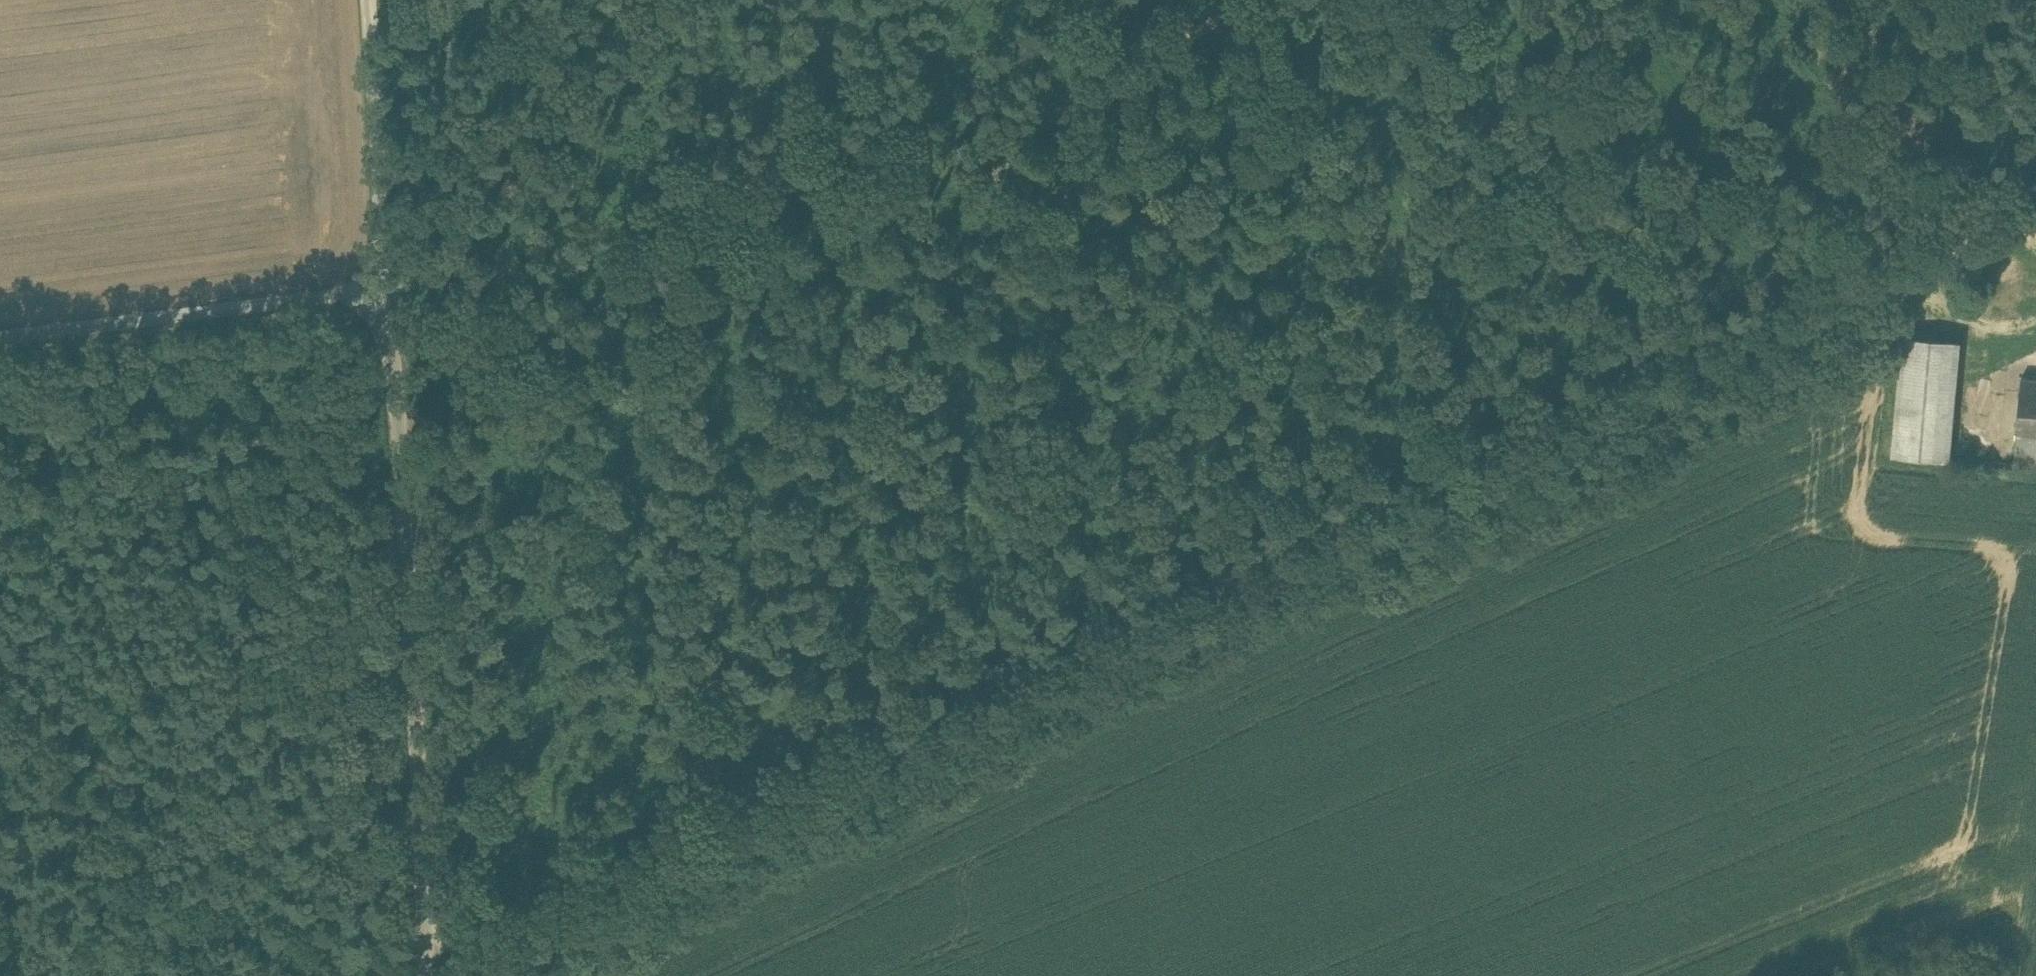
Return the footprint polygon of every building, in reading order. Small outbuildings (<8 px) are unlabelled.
[(1961,338),(1903,333),(1893,452),(1950,457),(1961,338)] [(2022,376),(2017,431),(2035,433),(2035,377),(2022,376)] [(2017,431),(2014,463),(2035,465),(2035,433),(2017,431)]
